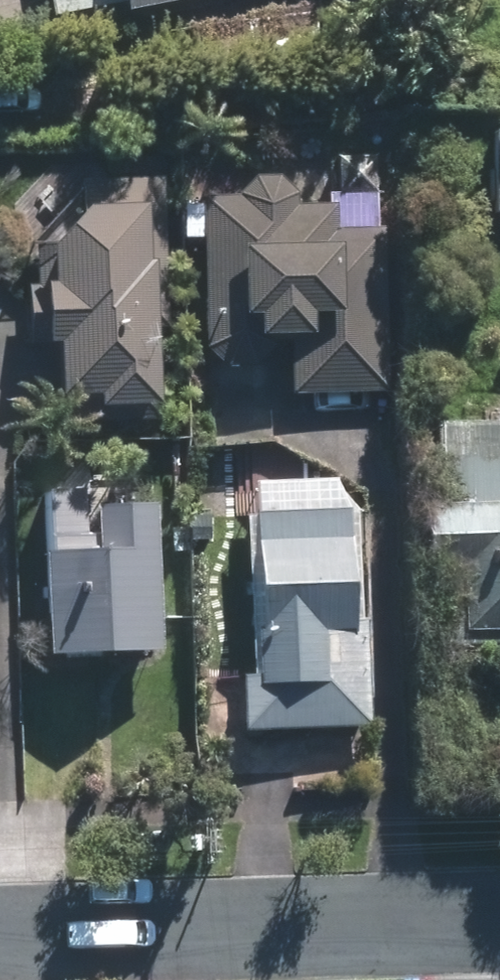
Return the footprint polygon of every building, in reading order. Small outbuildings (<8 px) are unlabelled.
[(116,0),(49,0),(53,16),(117,3),(116,0)] [(125,13),(188,0),(122,0),(125,13)] [(317,11),(246,23),(253,66),(323,55),(317,11)] [(490,131),(490,211),(499,211),(499,131),(490,131)] [(157,410),(154,317),(164,316),(159,169),(74,174),(75,206),(45,238),(47,281),(35,281),(36,342),(48,340),(51,413),(157,410)] [(204,194),(206,343),(228,360),(257,360),(273,344),(272,336),(293,334),(293,386),(391,385),(388,222),(337,223),(337,199),(298,200),(298,191),(282,174),(257,175),(240,193),(204,194)] [(441,424),(443,510),(423,510),(424,574),(462,573),(464,635),(499,634),(499,423),(441,424)] [(162,650),(156,503),(95,505),(96,529),(86,529),(84,484),(46,485),(49,549),(43,549),(47,654),(162,650)] [(355,617),(351,506),(256,509),(260,619),(257,619),(259,670),(243,671),(245,724),(374,719),(370,616),(355,617)] [(220,508),(198,509),(199,535),(220,534),(220,508)] [(193,519),(177,519),(176,541),(193,541),(193,519)]
